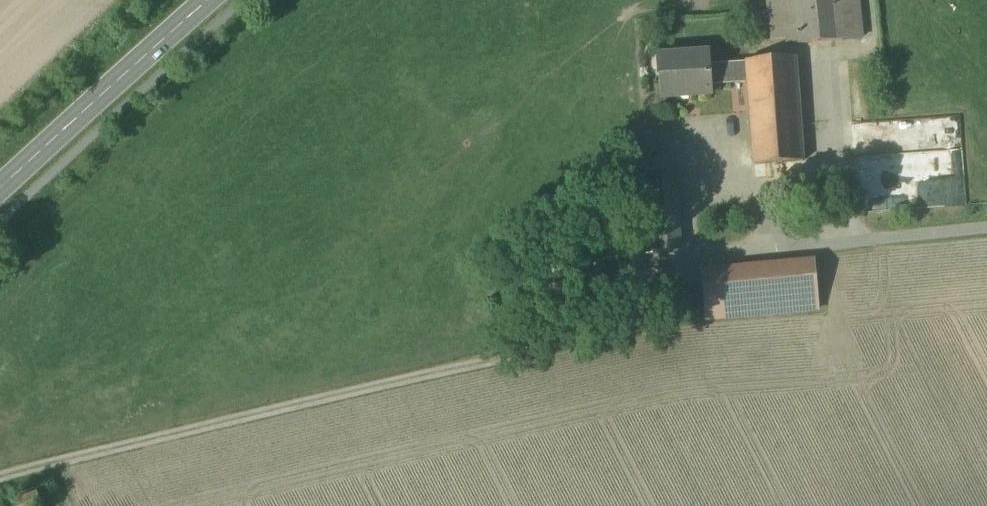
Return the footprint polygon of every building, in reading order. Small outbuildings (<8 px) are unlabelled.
[(774,48),(864,41),(860,0),(771,0),(774,48)] [(723,55),(669,57),(671,100),(724,98),(723,55)] [(807,62),(753,66),(761,168),(814,164),(807,62)]
